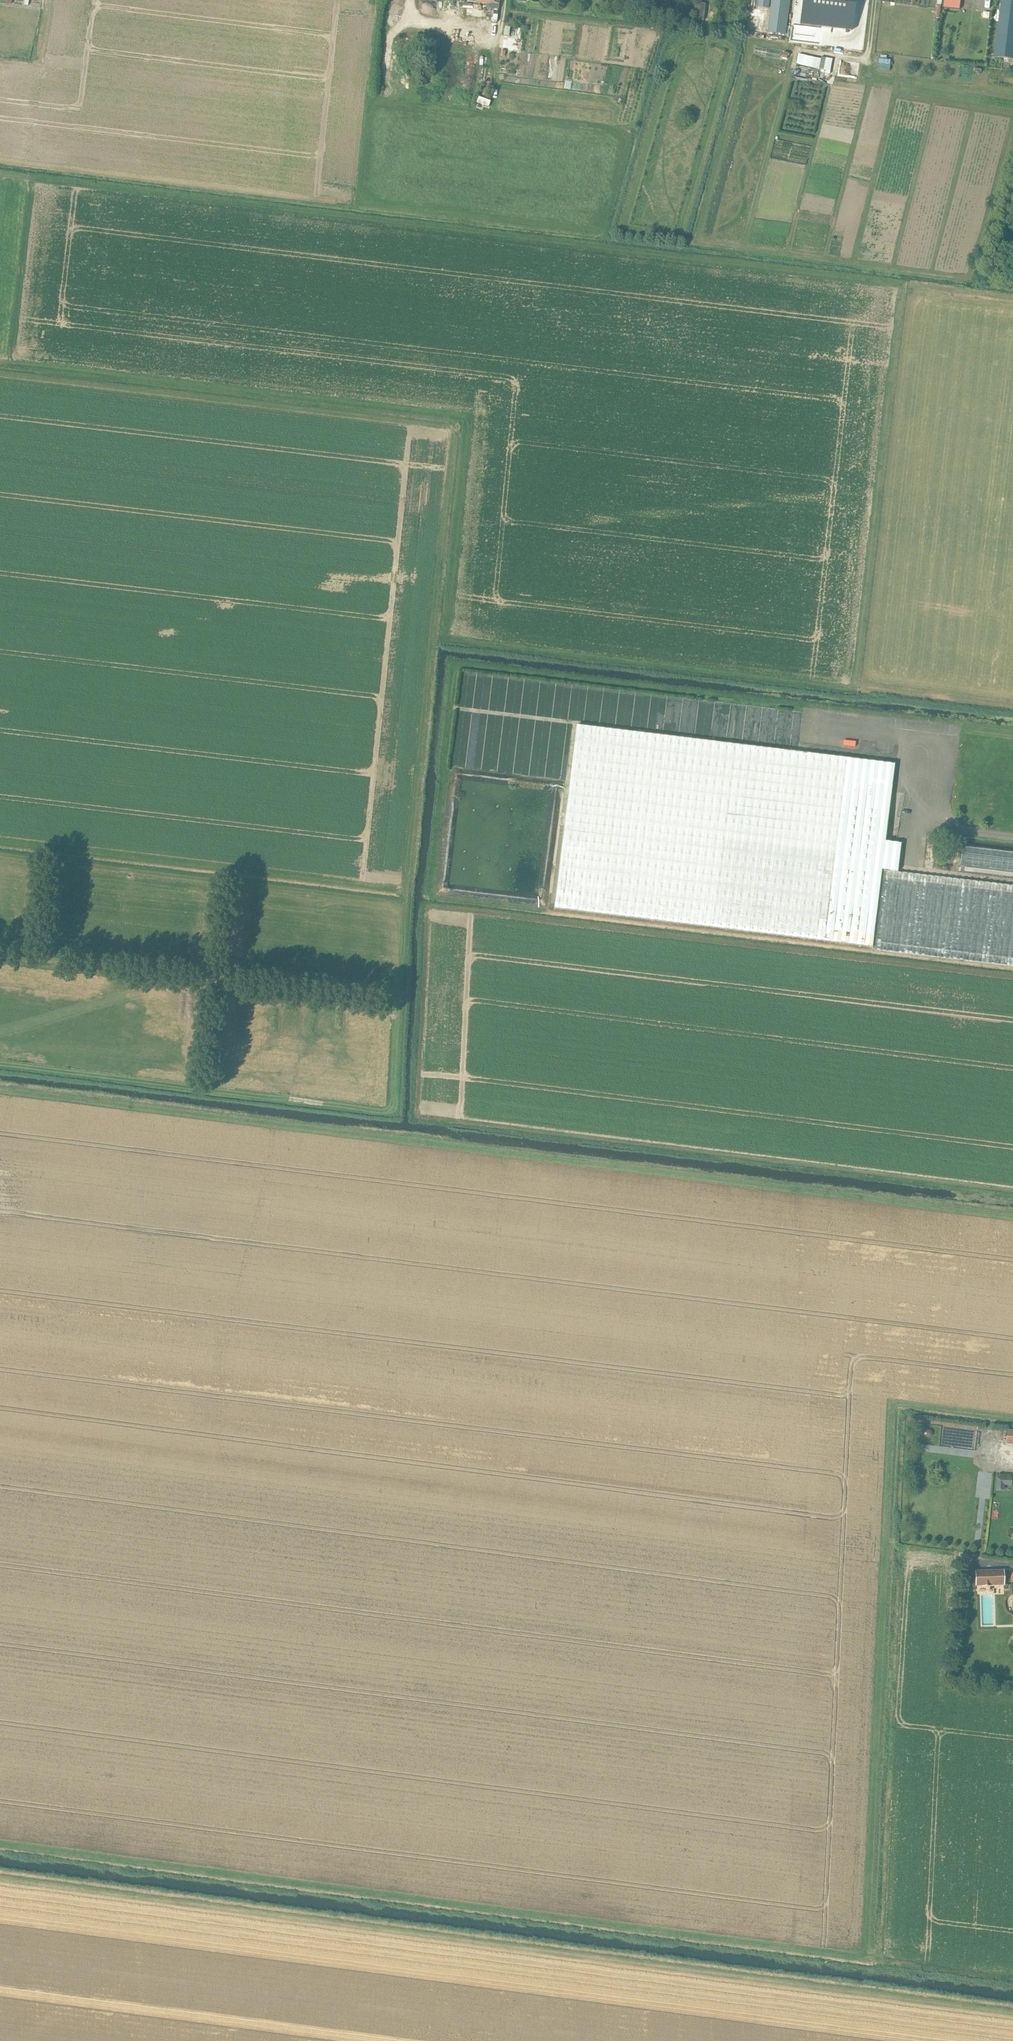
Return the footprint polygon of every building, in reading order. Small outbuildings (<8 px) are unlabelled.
[(500,0),(467,0),(467,1),(487,3),(487,8),(498,10),(499,4),(500,0)] [(789,0),(771,0),(767,32),(785,34),(789,0)] [(856,0),(803,0),(800,21),(852,27),(856,0)] [(944,8),(960,10),(961,0),(945,0),(944,8)] [(995,57),(1012,59),(1012,0),(1002,0),(995,57)] [(703,20),(705,4),(696,3),(693,25),(700,26),(701,20),(703,20)] [(510,41),(509,50),(517,51),(518,42),(510,41)] [(554,908),(873,947),(873,949),(1012,966),(1012,886),(922,875),(898,872),(901,844),(896,843),(885,842),(887,830),(891,791),(895,764),(797,752),(576,726),(568,791),(554,908)] [(959,865),(1012,872),(1012,853),(962,846),(959,865)] [(987,1571),(987,1570),(975,1571),(976,1586),(988,1585),(988,1584),(1003,1584),(1003,1571),(987,1571)]
